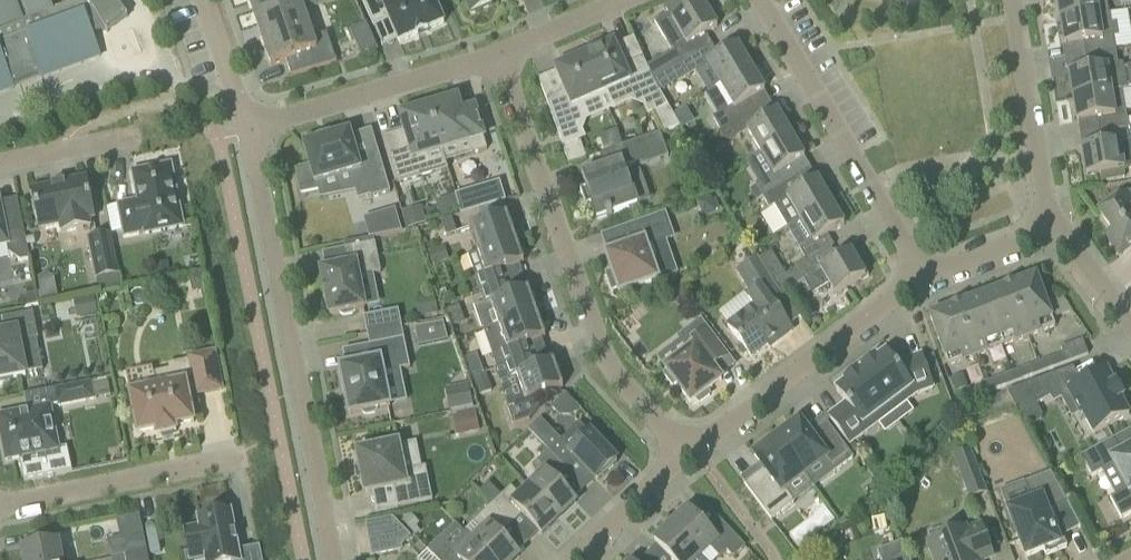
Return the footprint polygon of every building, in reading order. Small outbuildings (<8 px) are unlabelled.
[(14,87),(14,86),(13,84),(21,81),(39,74),(40,77),(59,71),(100,55),(100,54),(99,50),(93,35),(94,35),(105,30),(107,33),(108,33),(107,31),(126,17),(127,18),(128,17),(117,3),(114,0),(85,0),(61,9),(54,12),(49,0),(0,0),(0,92),(14,87)] [(257,26),(303,10),(300,0),(249,0),(257,26)] [(364,6),(373,27),(389,20),(399,44),(415,37),(416,38),(428,33),(428,31),(444,24),(433,0),(406,0),(394,5),(391,0),(361,0),(364,6)] [(471,15),(491,6),(489,0),(464,0),(471,15)] [(706,35),(717,28),(712,20),(715,18),(704,0),(696,5),(690,8),(685,0),(677,0),(663,6),(664,9),(665,8),(668,13),(654,22),(671,50),(672,49),(681,64),(712,46),(706,35)] [(1109,14),(1106,0),(1057,0),(1060,22),(1098,16),(1109,14)] [(271,66),(286,61),(291,77),(336,63),(327,34),(313,38),(303,10),(257,26),(271,66)] [(1110,25),(1109,14),(1098,16),(1060,22),(1064,47),(1066,47),(1066,46),(1083,43),(1085,57),(1116,52),(1114,38),(1118,38),(1116,24),(1110,25)] [(366,24),(350,31),(360,56),(378,50),(366,24)] [(588,55),(584,57),(601,94),(617,87),(644,97),(659,90),(658,88),(642,58),(630,64),(621,60),(614,44),(603,49),(599,47),(590,51),(588,55)] [(712,46),(682,64),(689,76),(696,71),(709,93),(720,86),(721,87),(753,67),(744,52),(742,53),(737,46),(719,57),(712,46)] [(1111,92),(1122,91),(1127,90),(1122,64),(1118,65),(1116,52),(1085,57),(1087,71),(1070,74),(1070,73),(1069,73),(1073,99),(1111,92)] [(565,65),(555,70),(562,86),(559,96),(546,100),(558,134),(575,128),(585,101),(601,94),(584,57),(581,58),(576,57),(567,61),(565,65)] [(705,95),(717,115),(712,118),(721,133),(729,128),(728,128),(757,110),(751,100),(764,92),(760,84),(763,83),(753,67),(721,87),(720,86),(705,95)] [(1073,99),(1077,124),(1079,124),(1078,123),(1097,119),(1099,134),(1129,129),(1130,129),(1130,120),(1127,120),(1126,111),(1122,92),(1122,91),(1111,92),(1073,99)] [(428,104),(427,105),(441,152),(468,143),(472,155),(487,151),(481,131),(485,130),(481,115),(476,116),(474,109),(461,113),(457,100),(444,104),(443,104),(442,104),(441,104),(440,103),(439,103),(438,103),(437,103),(436,103),(435,103),(434,103),(432,103),(431,104),(430,104),(429,104),(428,104)] [(427,156),(441,152),(427,105),(424,106),(420,108),(416,110),(413,113),(401,117),(405,132),(384,138),(398,183),(432,173),(427,156)] [(668,106),(654,113),(664,132),(680,126),(674,115),(668,106)] [(674,115),(680,126),(691,119),(685,108),(674,115)] [(728,128),(729,128),(735,139),(748,132),(761,154),(793,134),(784,119),(781,120),(777,113),(763,121),(757,110),(728,128)] [(1124,170),(1130,169),(1130,129),(1129,129),(1099,134),(1102,147),(1083,150),(1083,149),(1081,149),(1086,177),(1124,170)] [(390,193),(378,153),(361,158),(359,151),(355,152),(350,132),(330,138),(329,137),(318,141),(319,142),(304,146),(310,167),(296,171),(300,194),(320,190),(318,184),(351,174),(358,199),(369,196),(370,199),(390,193)] [(586,188),(580,190),(585,206),(592,204),(597,219),(606,216),(606,217),(612,215),(612,214),(637,205),(624,168),(635,164),(637,169),(668,158),(660,134),(615,149),(616,151),(622,148),(626,160),(582,175),(586,188)] [(804,159),(800,152),(802,150),(793,134),(761,154),(773,174),(754,185),(762,198),(793,180),(787,169),(804,159)] [(569,166),(586,160),(580,143),(563,149),(569,166)] [(139,202),(119,206),(125,237),(145,233),(145,235),(182,227),(170,166),(133,174),(139,202)] [(32,191),(36,213),(40,231),(60,227),(61,233),(90,227),(89,221),(94,220),(86,178),(62,183),(60,187),(53,188),(53,187),(32,191)] [(821,187),(817,180),(799,190),(793,180),(762,198),(769,210),(774,207),(787,229),(833,201),(824,186),(821,187)] [(461,215),(505,202),(500,182),(455,196),(461,215)] [(1100,214),(1113,233),(1105,238),(1119,257),(1130,248),(1130,193),(1127,196),(1126,195),(1118,201),(1100,214)] [(702,216),(715,211),(710,198),(697,203),(702,216)] [(833,201),(787,229),(807,262),(831,248),(834,247),(827,236),(844,226),(840,219),(842,217),(833,201)] [(7,245),(9,254),(20,262),(30,260),(24,231),(6,234),(4,221),(0,203),(0,247),(7,245)] [(408,229),(427,223),(422,207),(404,212),(408,229)] [(397,209),(377,215),(384,236),(404,232),(397,209)] [(469,229),(477,253),(515,240),(507,216),(469,229)] [(624,248),(609,254),(605,255),(612,274),(607,275),(612,290),(617,288),(619,294),(658,280),(651,261),(657,259),(652,245),(672,238),(664,216),(618,232),(624,248)] [(456,234),(451,219),(442,222),(447,237),(456,234)] [(88,237),(96,278),(99,293),(122,288),(110,232),(88,237)] [(515,240),(477,253),(485,276),(476,279),(480,293),(507,284),(503,271),(524,264),(515,240)] [(326,299),(330,316),(339,314),(343,317),(352,315),(355,311),(365,309),(358,278),(381,274),(375,243),(344,250),(347,266),(321,272),(324,288),(323,289),(323,290),(325,290),(326,297),(324,297),(325,299),(326,299)] [(433,266),(449,261),(444,247),(429,253),(433,266)] [(860,281),(860,282),(868,277),(857,259),(855,260),(850,252),(837,260),(831,248),(807,262),(796,268),(805,284),(822,274),(835,295),(860,281)] [(772,283),(784,276),(770,252),(758,259),(772,283)] [(792,331),(771,303),(782,296),(772,283),(757,259),(735,271),(751,297),(746,301),(751,308),(727,326),(750,357),(767,345),(769,348),(792,331)] [(170,275),(168,262),(154,265),(156,278),(170,275)] [(191,278),(194,290),(206,288),(203,275),(191,278)] [(1036,277),(1015,285),(1015,283),(1002,288),(1003,289),(983,297),(1001,347),(1055,327),(1036,277)] [(511,296),(507,284),(480,293),(485,305),(474,308),(482,333),(537,314),(528,290),(511,296)] [(664,293),(669,307),(685,301),(679,287),(664,293)] [(25,306),(37,304),(35,293),(26,295),(24,298),(25,306)] [(97,313),(93,296),(74,300),(77,317),(97,313)] [(419,319),(438,315),(434,296),(416,300),(419,319)] [(948,367),(969,359),(1001,347),(983,297),(962,304),(962,303),(950,308),(950,309),(929,317),(948,367)] [(10,383),(13,378),(25,376),(25,374),(42,371),(36,339),(38,339),(33,313),(2,319),(5,335),(0,336),(0,385),(10,383)] [(506,366),(533,357),(528,344),(545,338),(537,314),(482,333),(490,356),(501,352),(506,366)] [(442,322),(414,327),(417,345),(445,340),(442,322)] [(667,374),(664,376),(672,387),(675,385),(691,405),(696,401),(699,405),(710,396),(707,392),(712,388),(710,386),(719,379),(712,369),(727,357),(700,322),(678,338),(689,352),(665,370),(667,374)] [(349,414),(349,416),(352,415),(361,413),(366,416),(375,414),(377,410),(387,408),(388,408),(390,408),(389,405),(382,374),(410,369),(404,339),(370,346),(373,363),(342,369),(342,368),(340,369),(340,371),(341,371),(344,386),(343,386),(346,399),(349,413),(349,414)] [(1061,349),(1063,355),(1066,363),(1088,355),(1082,340),(1061,349)] [(321,346),(327,367),(337,364),(331,343),(321,346)] [(130,394),(138,435),(157,431),(158,437),(176,433),(175,427),(194,423),(188,395),(196,394),(196,396),(222,391),(214,354),(189,359),(190,363),(170,367),(174,385),(155,389),(151,371),(128,376),(132,394),(130,394)] [(862,371),(861,372),(884,404),(895,396),(900,402),(906,403),(916,395),(933,389),(921,355),(902,362),(903,367),(898,371),(885,354),(876,360),(876,359),(862,370),(862,371)] [(1053,368),(1066,363),(1063,355),(1050,359),(1053,368)] [(533,357),(506,366),(511,380),(516,378),(524,401),(507,407),(513,427),(528,421),(538,408),(535,398),(540,397),(563,389),(554,363),(537,369),(533,357)] [(1037,364),(1040,373),(1053,368),(1050,359),(1037,364)] [(1027,378),(1040,373),(1037,364),(1024,369),(1027,378)] [(1011,374),(1014,382),(1027,378),(1024,369),(1011,374)] [(1093,435),(1109,426),(1129,416),(1120,399),(1124,397),(1116,384),(1115,385),(1106,369),(1067,390),(1080,415),(1082,414),(1093,435)] [(874,412),(884,404),(861,372),(859,374),(858,373),(844,383),(845,384),(836,391),(849,408),(843,412),(840,408),(828,417),(849,446),(878,424),(878,418),(874,412)] [(1001,387),(1014,382),(1011,374),(998,379),(1001,387)] [(967,388),(961,375),(948,380),(954,393),(967,388)] [(472,381),(477,393),(490,388),(486,376),(472,381)] [(1049,377),(1007,393),(1018,415),(1058,393),(1049,377)] [(985,384),(988,392),(1001,387),(998,379),(985,384)] [(56,390),(59,407),(94,400),(90,383),(56,390)] [(446,389),(450,410),(472,405),(468,384),(446,389)] [(975,397),(988,392),(985,384),(972,389),(975,397)] [(959,394),(962,402),(975,397),(972,389),(959,394)] [(563,428),(580,410),(561,394),(545,412),(563,428)] [(0,417),(0,431),(6,462),(19,459),(24,482),(31,480),(72,472),(67,447),(58,448),(50,407),(0,417)] [(476,412),(454,416),(458,435),(480,430),(476,412)] [(528,431),(548,451),(568,473),(579,462),(597,482),(617,463),(588,433),(579,424),(560,441),(540,420),(528,431)] [(786,427),(774,436),(814,489),(814,488),(833,474),(853,459),(827,423),(809,436),(800,423),(789,431),(786,427)] [(813,489),(814,489),(774,436),(762,445),(765,449),(754,457),(764,470),(744,485),(771,521),(794,503),(784,490),(803,476),(813,489)] [(1109,499),(1121,520),(1130,514),(1130,448),(1121,453),(1114,439),(1080,457),(1092,478),(1113,466),(1126,490),(1109,499)] [(404,472),(398,445),(385,447),(382,444),(372,446),(370,450),(357,453),(365,494),(394,488),(397,508),(432,501),(425,467),(404,472)] [(539,479),(529,489),(558,519),(576,502),(557,483),(568,473),(548,451),(532,467),(539,479)] [(954,458),(970,500),(987,493),(970,452),(954,458)] [(1051,473),(1001,492),(1008,512),(1018,537),(1026,557),(1043,551),(1045,556),(1067,548),(1060,529),(1054,531),(1048,515),(1068,504),(1057,485),(1051,473)] [(511,526),(522,516),(541,535),(558,519),(529,489),(520,497),(511,487),(492,505),(511,526)] [(511,526),(492,505),(473,523),(482,534),(474,542),(466,534),(465,535),(489,559),(515,559),(519,556),(500,537),(511,526)] [(231,512),(223,514),(222,508),(205,511),(206,517),(198,519),(200,528),(184,531),(189,553),(204,550),(206,559),(240,559),(231,512)] [(825,508),(789,534),(798,547),(834,520),(825,508)] [(671,527),(700,557),(709,549),(718,558),(725,551),(733,559),(745,547),(718,519),(707,530),(689,511),(671,527)] [(411,514),(403,521),(416,536),(421,532),(416,527),(419,524),(411,514)] [(141,536),(137,517),(119,521),(123,540),(141,536)] [(373,556),(401,551),(401,547),(409,539),(392,521),(367,526),(373,556)] [(654,544),(669,559),(670,559),(703,559),(700,557),(671,527),(654,544)] [(934,559),(985,559),(992,557),(980,527),(966,532),(965,529),(946,536),(944,529),(929,535),(931,542),(928,543),(934,559)] [(473,543),(465,535),(449,550),(445,546),(433,557),(436,559),(489,559),(473,543)] [(908,557),(902,542),(877,552),(880,559),(909,559),(908,557)] [(25,559),(60,559),(57,543),(23,550),(25,559)] [(125,559),(148,559),(146,551),(125,556),(125,559)]
